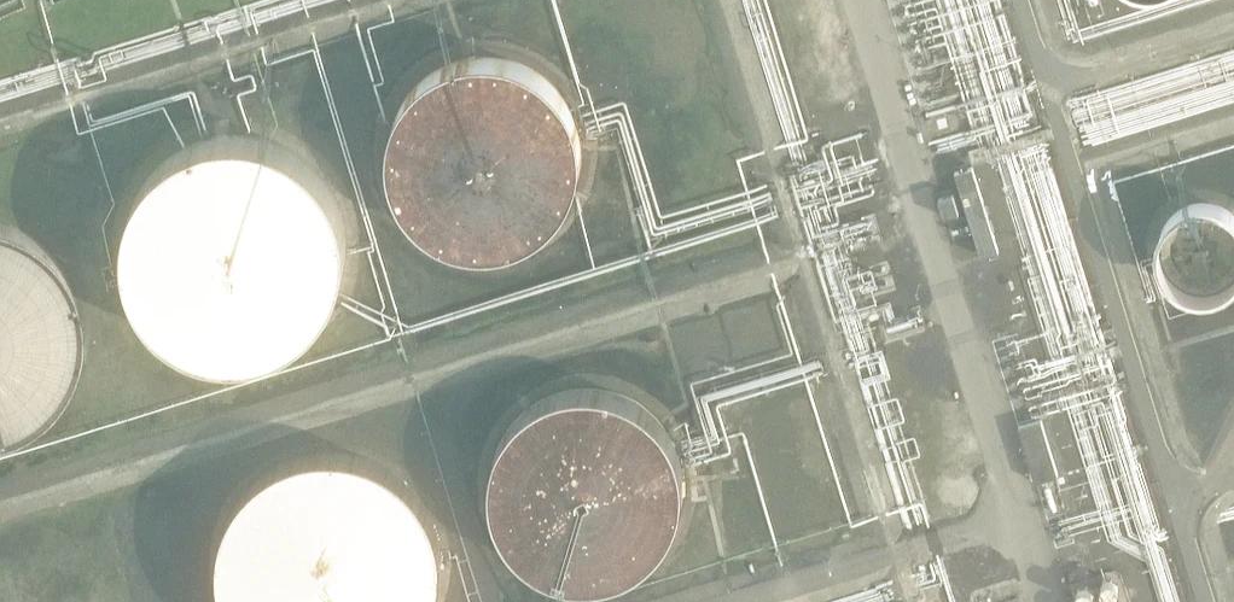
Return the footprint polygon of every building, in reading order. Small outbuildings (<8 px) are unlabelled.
[(585,150),(585,149),(584,139),(583,128),(581,120),(577,109),(571,98),(566,91),(555,78),(542,68),(526,59),(508,53),(496,52),(487,51),(479,52),(467,53),(449,59),(433,68),(418,80),(411,89),(406,96),(397,112),(394,122),(391,132),(390,149),(391,166),(394,176),(398,187),(407,203),(418,218),(431,229),(440,234),(451,239),(467,244),(486,246),(503,245),(521,240),(535,234),(546,227),(553,221),(560,214),(567,205),(576,190),(580,180),(582,171),(584,161),(585,150)] [(347,243),(347,241),(346,231),(345,219),(342,208),(339,199),(335,190),(328,178),(316,163),(307,155),(299,150),(289,143),(279,138),(266,134),(257,131),(239,129),(228,130),(214,131),(205,134),(194,137),(176,146),(168,152),(159,159),(152,166),(145,175),(139,185),(134,194),(129,206),(127,216),(125,227),(124,239),(124,251),(126,260),(131,279),(139,297),(144,305),(152,315),(159,322),(170,331),(176,335),(188,342),(206,348),(220,351),(231,352),(239,352),(255,351),(264,348),(275,345),(288,339),(294,335),(301,331),(313,321),(321,312),(329,302),(338,284),(341,275),(344,264),(346,253),(347,243)] [(998,250),(972,165),(955,171),(981,255),(998,250)] [(1227,193),(1219,190),(1209,188),(1201,187),(1192,189),(1184,191),(1175,197),(1168,202),(1161,211),(1158,219),(1155,228),(1155,237),(1156,247),(1159,256),(1164,265),(1171,272),(1179,278),(1189,283),(1197,284),(1205,285),(1214,284),(1224,280),(1231,276),(1233,274),(1233,199),(1227,193)] [(953,193),(939,197),(944,215),(958,211),(953,193)] [(848,207),(814,218),(833,278),(868,267),(848,207)] [(82,321),(81,312),(79,300),(77,288),(73,279),(69,270),(62,258),(56,250),(49,242),(41,235),(32,228),(18,220),(7,215),(0,213),(0,430),(9,427),(18,423),(30,416),(40,409),(47,402),(56,392),(62,384),(68,374),(73,365),(79,347),(80,337),(82,323),(82,321)] [(1012,278),(1005,280),(1008,290),(1014,288),(1012,278)] [(687,478),(687,476),(685,458),(683,449),(679,438),(674,428),(668,419),(663,413),(655,404),(645,397),(638,392),(631,388),(620,384),(603,380),(586,379),(568,382),(560,384),(548,388),(534,397),(525,404),(518,410),(513,416),(506,426),(499,441),(494,459),(492,478),(494,497),(500,514),(505,525),(510,532),(521,545),(534,556),(550,565),(568,571),(579,573),(590,573),(600,573),(611,571),(629,565),(645,556),(658,545),(669,532),(676,520),(679,514),(685,496),(687,478)] [(1042,420),(1018,427),(1035,481),(1058,474),(1042,420)] [(443,559),(442,549),(441,537),(438,526),(435,517),(429,504),(422,494),(410,479),(395,467),(385,461),(375,455),(354,449),(342,447),(333,447),(311,448),(302,450),(291,454),(280,459),(270,465),(260,471),(253,478),(246,485),(239,494),(233,504),(228,515),(224,526),(221,537),(219,557),(219,566),(221,578),(223,587),(226,599),(228,601),(434,601),(440,584),(442,572),(443,560),(443,559)]
